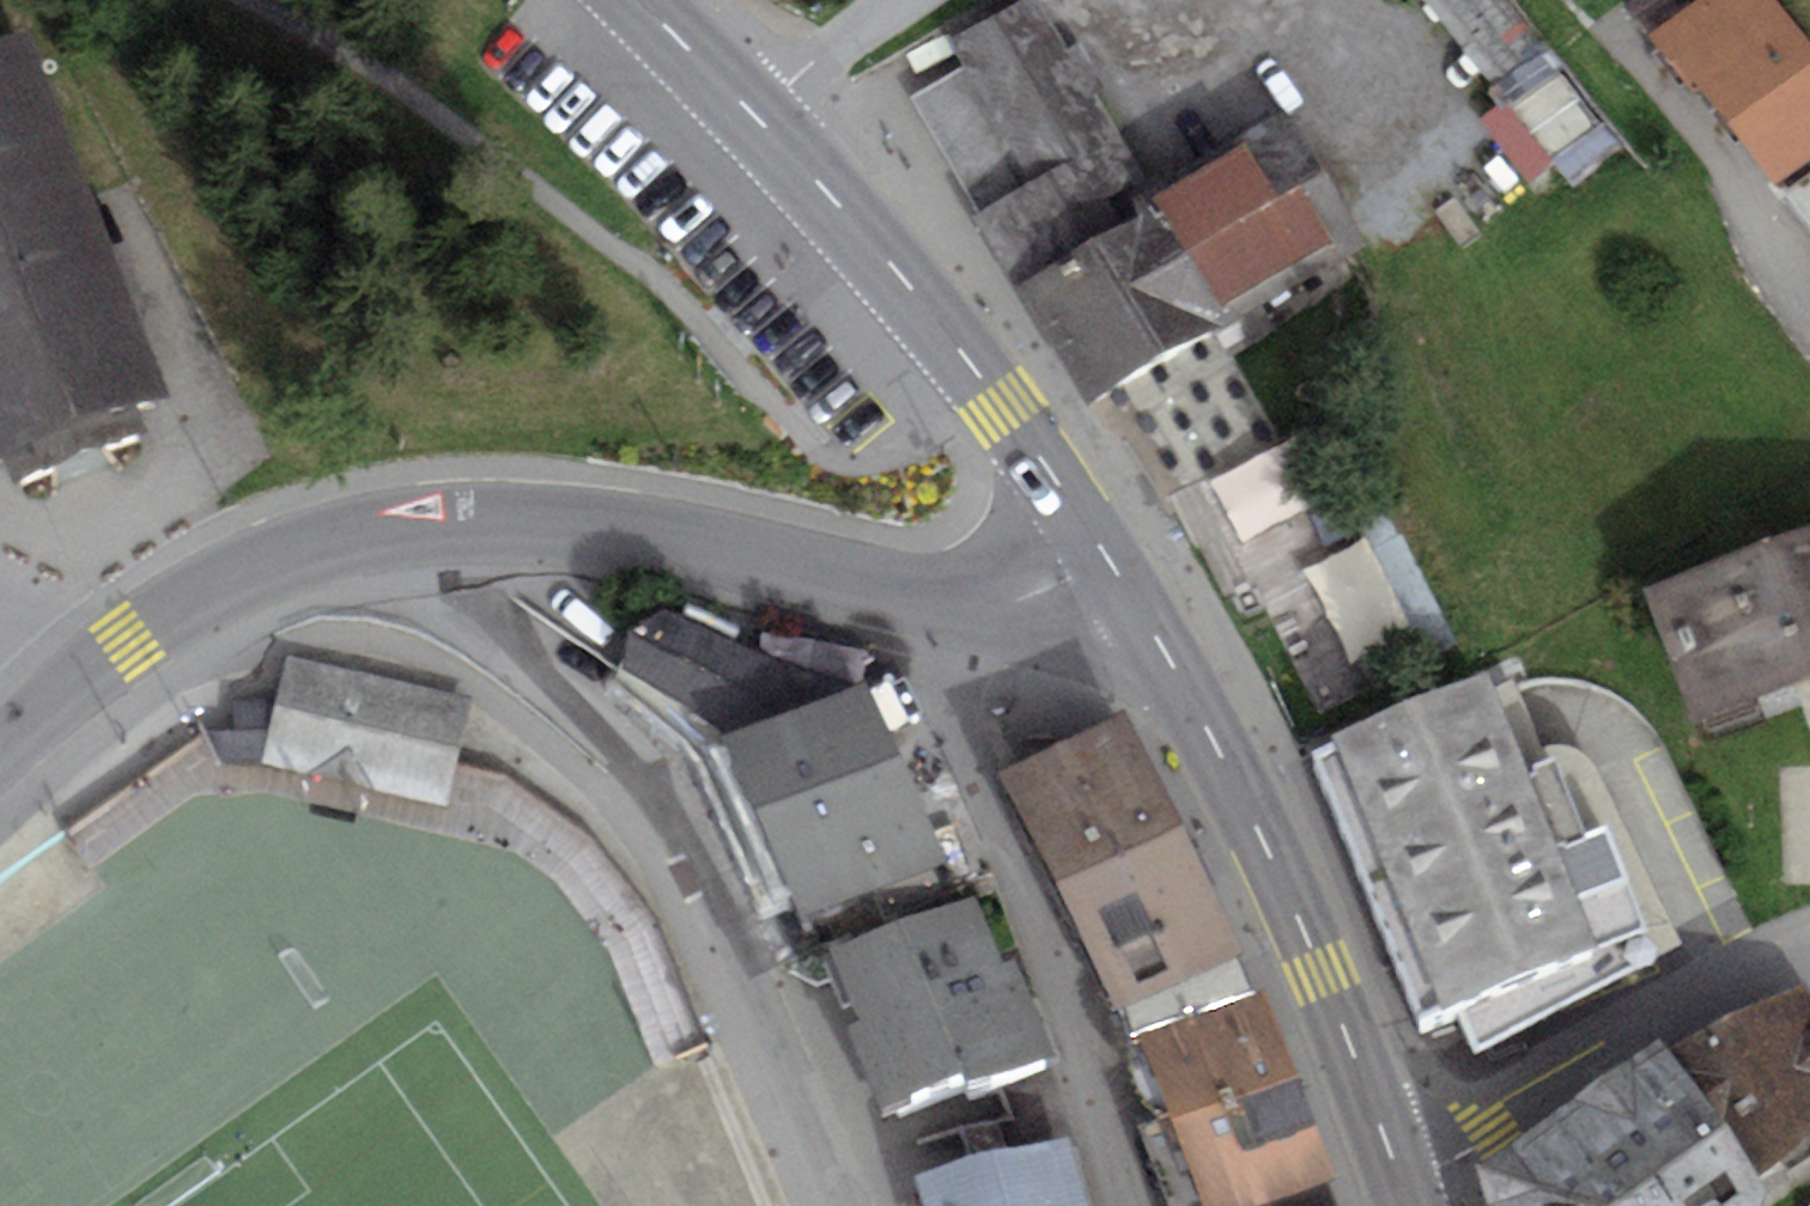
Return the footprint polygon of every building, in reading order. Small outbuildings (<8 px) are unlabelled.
[(1393,8),(1405,0),(1387,0),(1393,8)] [(1510,0),(1422,0),(1494,87),(1544,45),(1510,0)] [(1765,0),(1720,0),(1650,55),(1774,213),(1809,185),(1809,57),(1765,0)] [(1033,1),(951,50),(963,71),(913,100),(982,216),(968,224),(1084,421),(1213,345),(1224,364),(1274,334),(1261,312),(1360,254),(1283,125),(1153,202),(1033,1)] [(1606,122),(1549,51),(1497,93),(1506,104),(1553,164),(1606,122)] [(28,66),(0,76),(0,491),(166,428),(28,66)] [(1553,164),(1506,104),(1481,124),(1527,184),(1553,164)] [(1621,143),(1606,122),(1553,164),(1569,185),(1621,143)] [(1325,580),(1340,645),(1399,631),(1383,565),(1325,580)] [(1638,630),(1689,768),(1809,724),(1809,568),(1638,630)] [(621,668),(680,701),(762,901),(791,892),(801,916),(945,859),(868,679),(841,689),(666,610),(627,631),(621,668)] [(469,695),(285,656),(262,764),(446,804),(469,695)] [(1487,686),(1334,746),(1444,1022),(1601,960),(1561,861),(1586,851),(1555,774),(1527,786),(1487,686)] [(1123,710),(997,772),(1115,1011),(1126,1005),(1235,952),(1241,949),(1123,710)] [(856,1033),(887,1113),(963,1083),(968,1095),(1057,1061),(1020,965),(1007,970),(981,903),(841,957),(868,1028),(856,1033)] [(1259,990),(1252,992),(1235,952),(1126,1005),(1168,1113),(1138,1124),(1167,1205),(1335,1205),(1327,1182),(1336,1178),(1259,990)] [(1669,1051),(1762,1172),(1809,1141),(1809,997),(1801,983),(1669,1051)] [(1669,1051),(1658,1036),(1474,1162),(1488,1205),(1760,1205),(1771,1191),(1762,1172),(1669,1051)] [(910,1177),(919,1205),(1091,1205),(1069,1130),(910,1177)]
